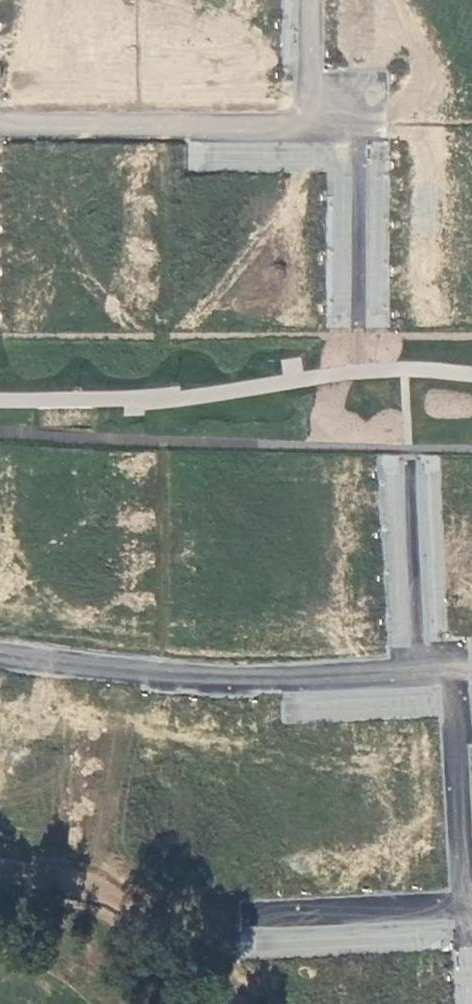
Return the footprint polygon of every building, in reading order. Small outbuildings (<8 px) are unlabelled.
[(378,454),(377,499),(403,500),(404,455),(378,454)]
